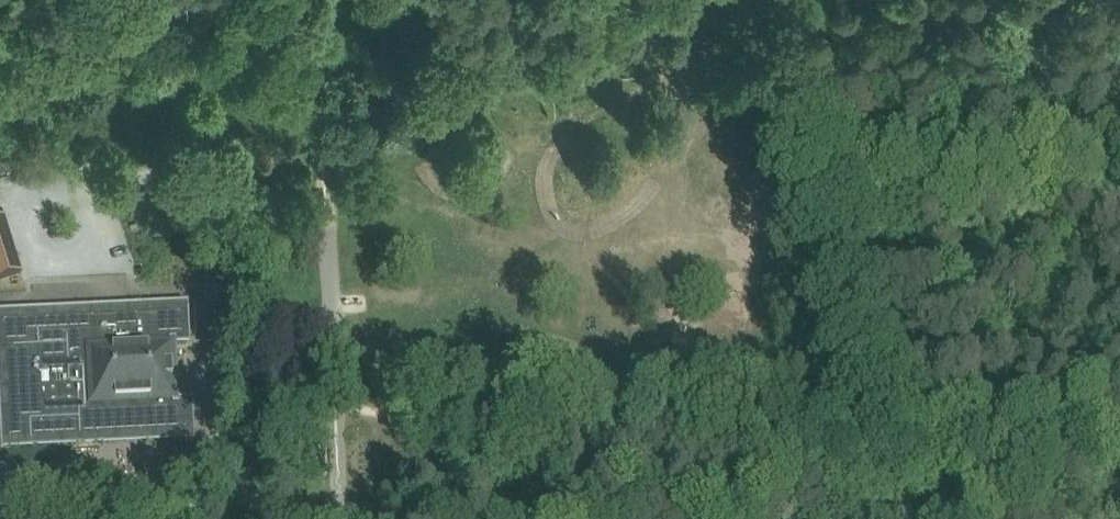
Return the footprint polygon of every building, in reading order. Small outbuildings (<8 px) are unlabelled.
[(412,137),(394,134),(392,146),(410,149),(412,137)] [(0,139),(0,165),(11,160),(2,138),(0,139)] [(31,289),(12,233),(0,237),(0,278),(6,297),(31,289)] [(0,316),(0,340),(1,353),(8,352),(11,409),(3,410),(5,446),(99,441),(98,434),(152,431),(152,439),(191,437),(189,401),(177,401),(174,345),(186,344),(184,307),(146,309),(146,317),(93,320),(93,312),(0,316)] [(145,459),(106,461),(108,488),(147,487),(145,459)]
